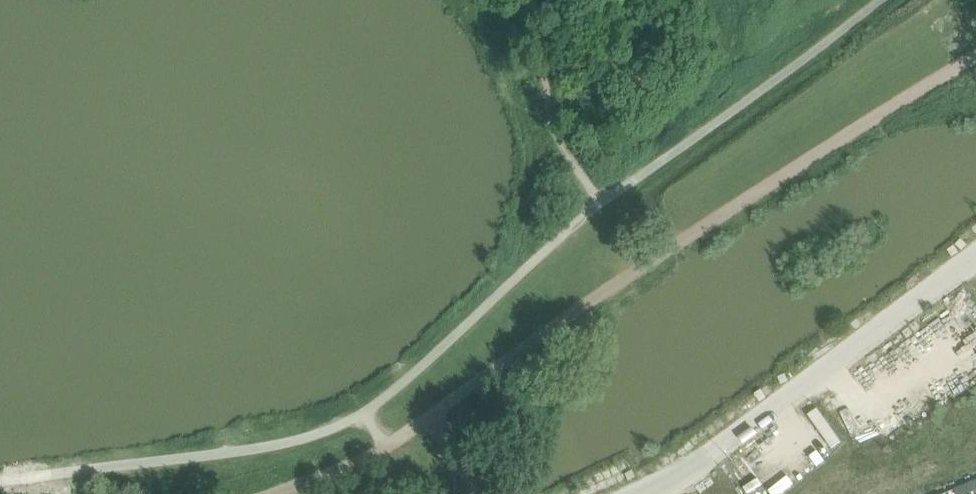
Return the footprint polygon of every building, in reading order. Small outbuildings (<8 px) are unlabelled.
[(966,485),(970,493),(975,490),(975,481),(966,485)] [(955,489),(957,493),(967,493),(970,493),(966,485),(955,489)]
